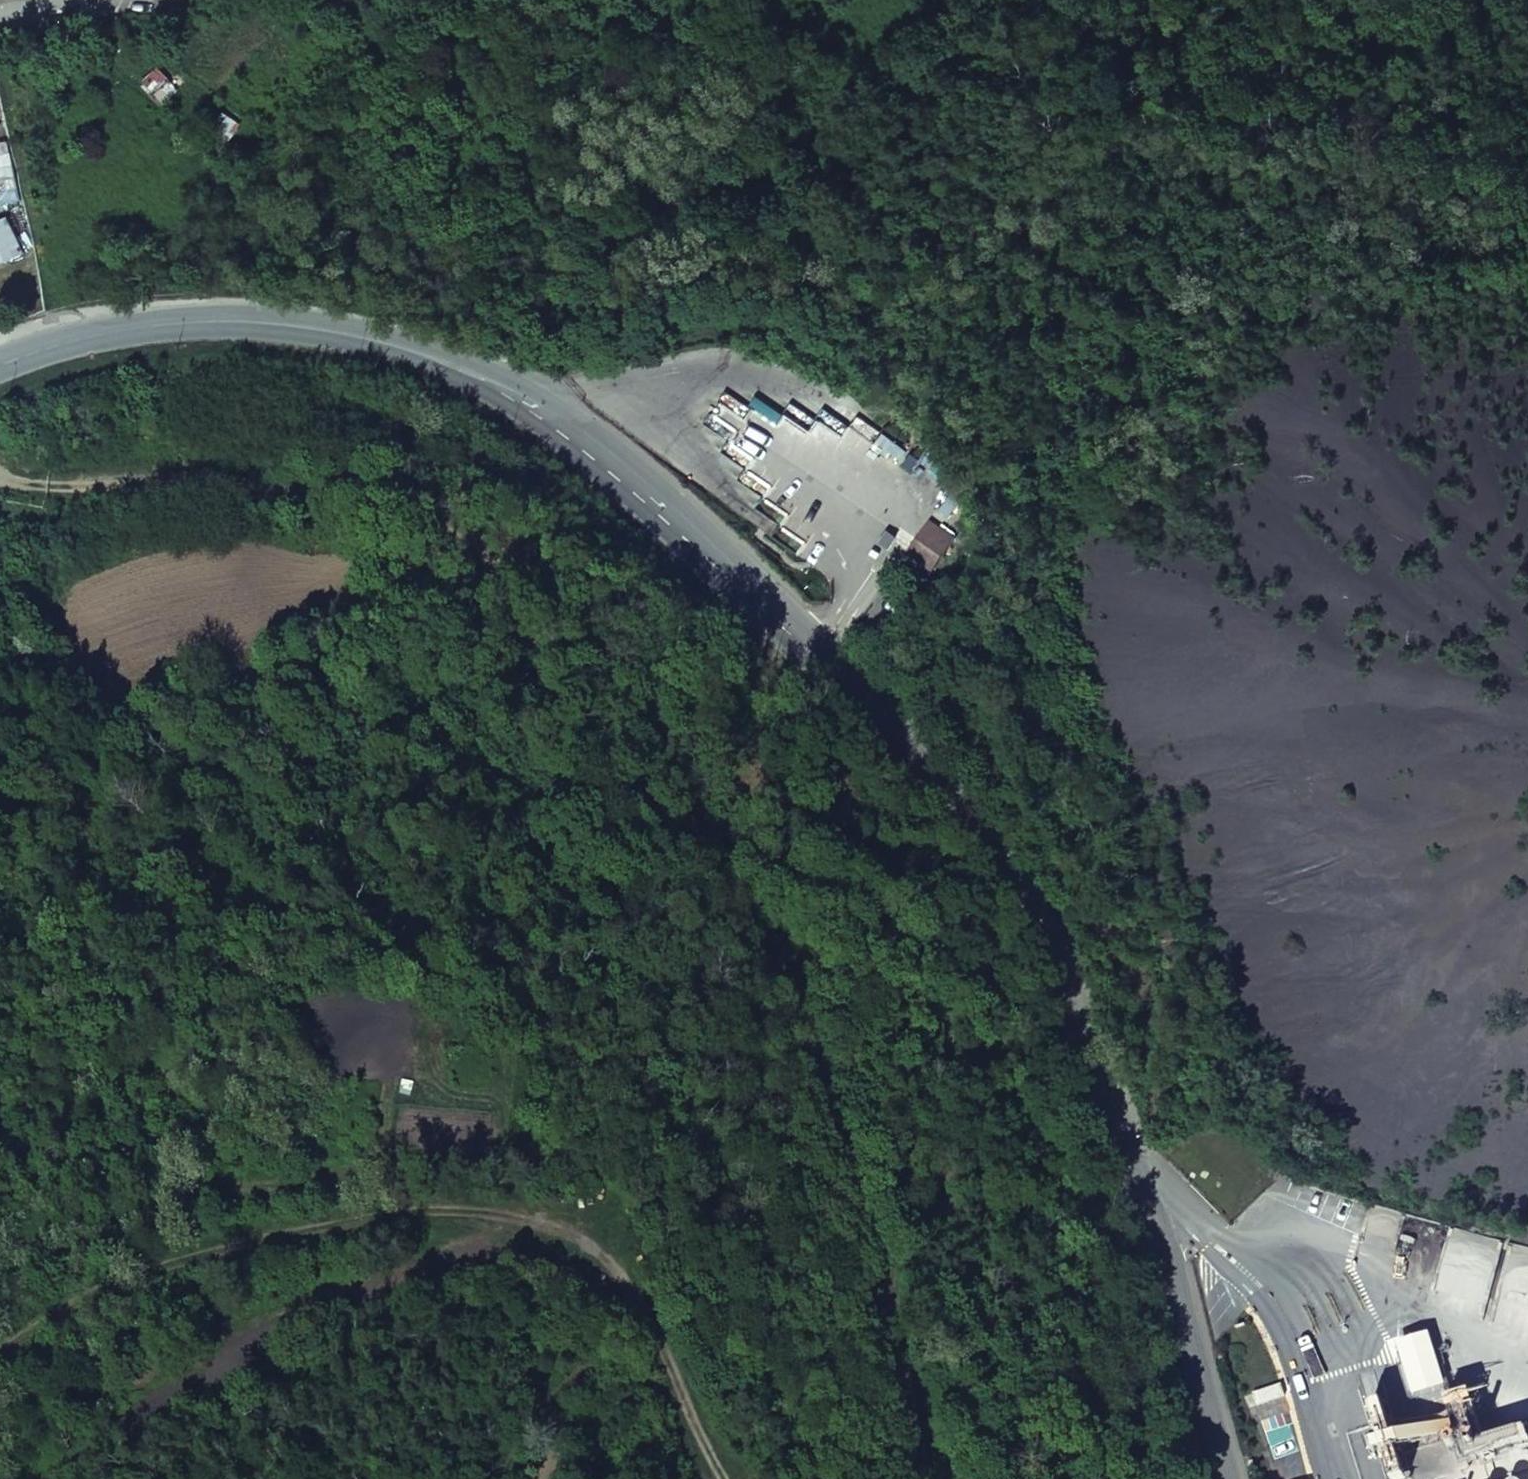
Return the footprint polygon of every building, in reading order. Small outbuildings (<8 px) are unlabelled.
[(925,580),(941,556),(951,542),(932,529),(928,526),(911,552),(924,561),(916,574),(925,580)] [(1434,1358),(1407,1366),(1415,1392),(1442,1384),(1434,1358)]
